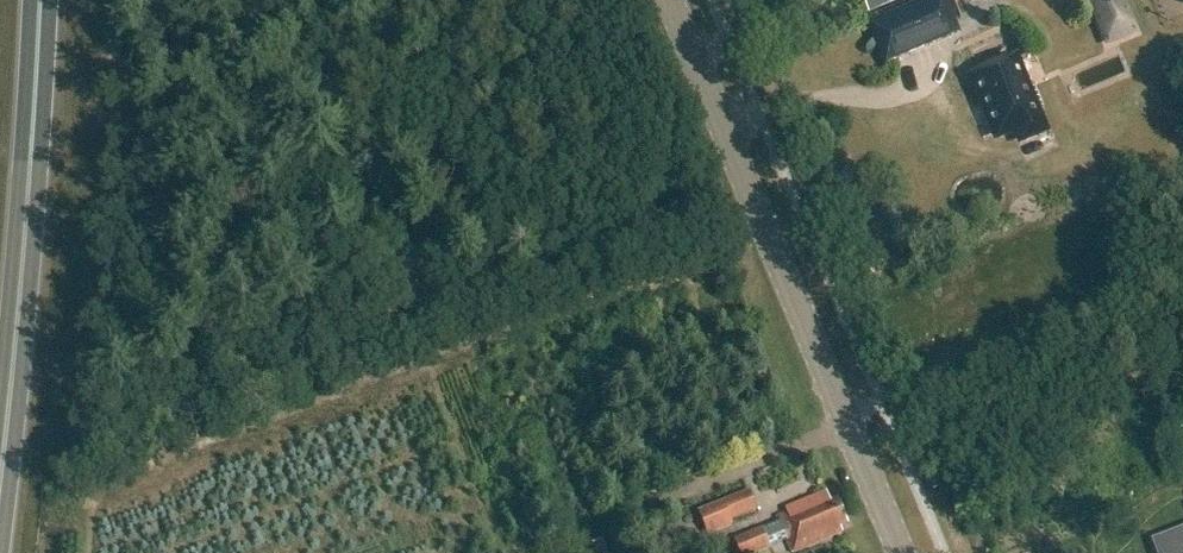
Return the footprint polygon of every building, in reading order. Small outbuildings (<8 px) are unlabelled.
[(868,13),(898,0),(863,0),(868,13)] [(1117,33),(1135,24),(1123,1),(1105,11),(1117,33)] [(874,28),(888,60),(947,35),(934,2),(874,28)] [(1019,127),(1024,129),(1032,125),(1034,120),(1038,119),(1035,113),(1043,110),(1033,86),(1025,90),(1014,63),(973,80),(996,136),(1019,127)] [(749,492),(698,513),(707,535),(732,525),(730,521),(756,510),(749,492)] [(739,552),(756,552),(786,540),(791,552),(792,552),(842,532),(839,525),(844,523),(835,502),(831,504),(825,492),(785,510),(786,513),(776,517),(779,523),(734,541),(739,552)] [(1153,541),(1157,552),(1182,552),(1182,530),(1153,541)]
